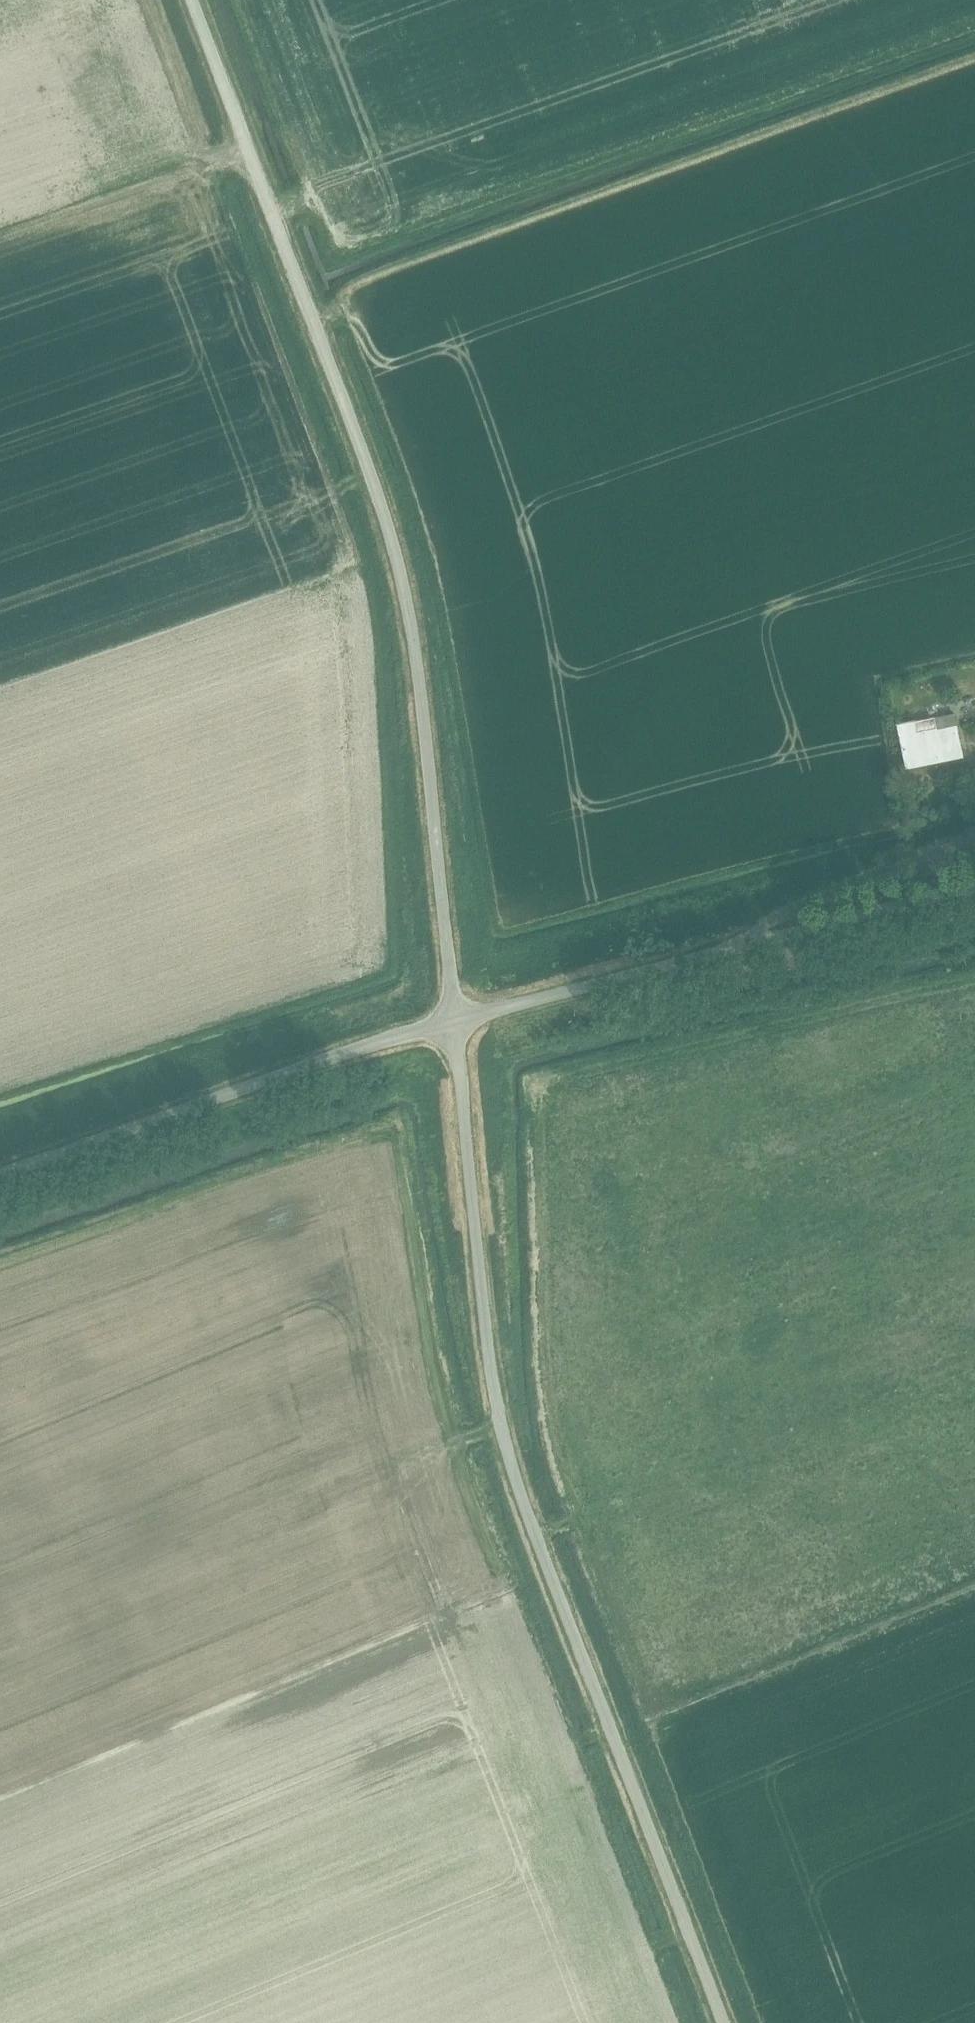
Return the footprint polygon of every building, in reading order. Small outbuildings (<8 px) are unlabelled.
[(897,725),(900,735),(906,768),(923,765),(922,763),(963,755),(957,725),(938,729),(935,717),(897,725)]
